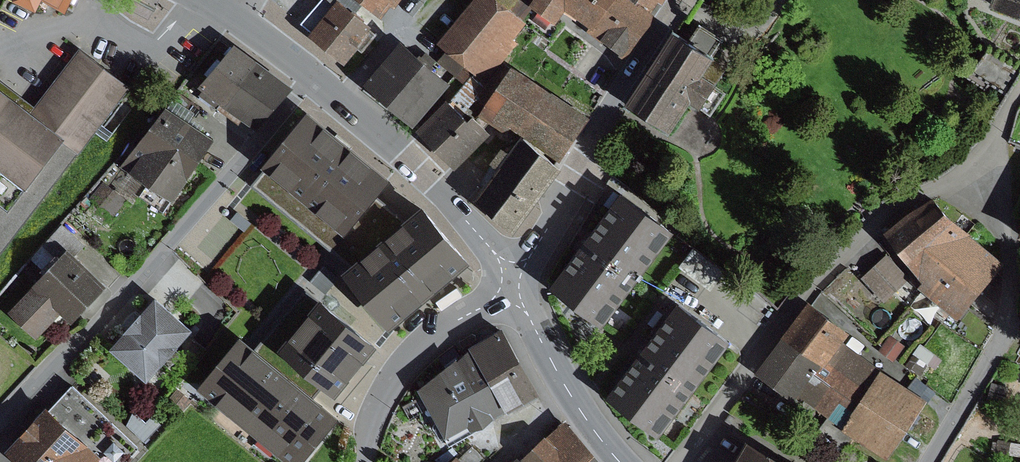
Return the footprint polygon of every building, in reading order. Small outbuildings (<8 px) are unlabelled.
[(307,21),(316,28),(313,31),(349,59),(378,22),(372,17),(350,0),(338,0),(337,1),(336,0),(324,0),(307,21)] [(372,17),(377,11),(363,0),(350,0),(372,17)] [(382,14),(393,0),(365,0),(382,14)] [(503,0),(476,0),(444,40),(451,45),(469,61),(478,68),(491,78),(521,41),(516,37),(528,21),(503,0)] [(534,1),(559,20),(568,8),(595,28),(615,0),(534,0),(534,1)] [(642,0),(615,0),(595,28),(630,55),(660,14),(642,0)] [(985,15),(1019,27),(1019,0),(990,0),(985,15)] [(686,47),(669,36),(623,110),(630,114),(667,137),(686,106),(709,120),(725,94),(702,79),(727,40),(701,24),(686,47)] [(457,77),(409,37),(371,81),(419,121),(457,77)] [(227,101),(257,62),(234,44),(203,83),(208,87),(203,92),(222,107),(227,101)] [(976,69),(1006,89),(1019,69),(1019,61),(991,44),(976,69)] [(469,61),(451,45),(440,58),(457,73),(469,61)] [(0,84),(0,201),(11,210),(66,140),(81,152),(133,85),(84,47),(34,111),(0,84)] [(478,68),(456,96),(472,108),(478,99),(486,105),(514,64),(509,60),(491,78),(478,68)] [(291,88),(257,62),(227,101),(261,127),(291,88)] [(590,114),(514,64),(486,105),(481,113),(511,132),(517,122),(563,153),(590,114)] [(474,115),(453,95),(422,127),(462,165),(496,130),(477,112),(474,115)] [(217,136),(169,103),(127,165),(151,181),(142,195),(166,211),(217,136)] [(313,107),(252,182),(348,261),(391,209),(377,198),(394,176),(313,107)] [(564,161),(526,132),(514,149),(506,143),(493,161),(501,167),(481,196),(516,227),(564,161)] [(104,180),(91,197),(114,215),(127,199),(104,180)] [(627,189),(558,283),(609,321),(679,226),(627,189)] [(936,197),(917,210),(951,252),(971,231),(936,197)] [(471,261),(430,203),(350,269),(395,323),(471,261)] [(917,210),(891,229),(928,277),(947,256),(951,252),(917,210)] [(239,211),(232,219),(245,230),(252,222),(239,211)] [(71,250),(77,255),(87,244),(64,224),(47,243),(63,258),(71,250)] [(951,252),(947,256),(985,287),(1008,260),(971,231),(951,252)] [(694,248),(681,266),(711,289),(724,271),(694,248)] [(63,258),(16,310),(42,334),(64,310),(77,321),(110,285),(77,255),(71,250),(63,258)] [(889,253),(864,277),(885,300),(911,277),(889,253)] [(928,277),(923,283),(961,314),(985,287),(947,256),(928,277)] [(885,300),(864,277),(852,288),(874,311),(885,300)] [(197,326),(161,294),(115,345),(150,379),(166,361),(170,364),(175,363),(178,360),(181,355),(182,351),(178,348),(197,326)] [(326,295),(316,307),(372,351),(382,338),(326,295)] [(736,337),(684,299),(614,393),(666,431),(736,337)] [(814,300),(790,332),(843,370),(868,389),(883,368),(846,341),(854,330),(814,300)] [(316,307),(287,345),(343,388),(372,351),(316,307)] [(503,327),(473,345),(509,408),(511,411),(539,393),(503,327)] [(203,383),(299,461),(306,461),(345,415),(245,332),(203,383)] [(843,370),(790,332),(760,370),(817,407),(843,370)] [(891,334),(881,348),(895,359),(905,344),(891,334)] [(922,343),(914,353),(929,364),(936,369),(944,359),(922,343)] [(509,408),(473,345),(422,387),(438,414),(434,417),(451,445),(481,429),(488,424),(509,408)] [(914,353),(907,364),(921,374),(929,364),(914,353)] [(930,399),(883,368),(868,389),(845,426),(855,434),(891,456),(930,399)] [(868,389),(843,370),(817,407),(829,416),(845,426),(868,389)] [(917,377),(912,385),(931,398),(937,390),(917,377)] [(54,407),(104,452),(97,459),(100,461),(128,461),(144,444),(76,383),(54,407)] [(192,399),(178,387),(168,398),(183,410),(192,399)] [(51,404),(12,448),(27,461),(95,461),(97,459),(104,452),(54,407),(51,404)] [(845,426),(829,416),(819,430),(845,448),(855,434),(845,426)] [(534,461),(609,461),(568,418),(550,434),(549,432),(526,454),(534,461)] [(754,436),(738,461),(800,461),(754,436)]
